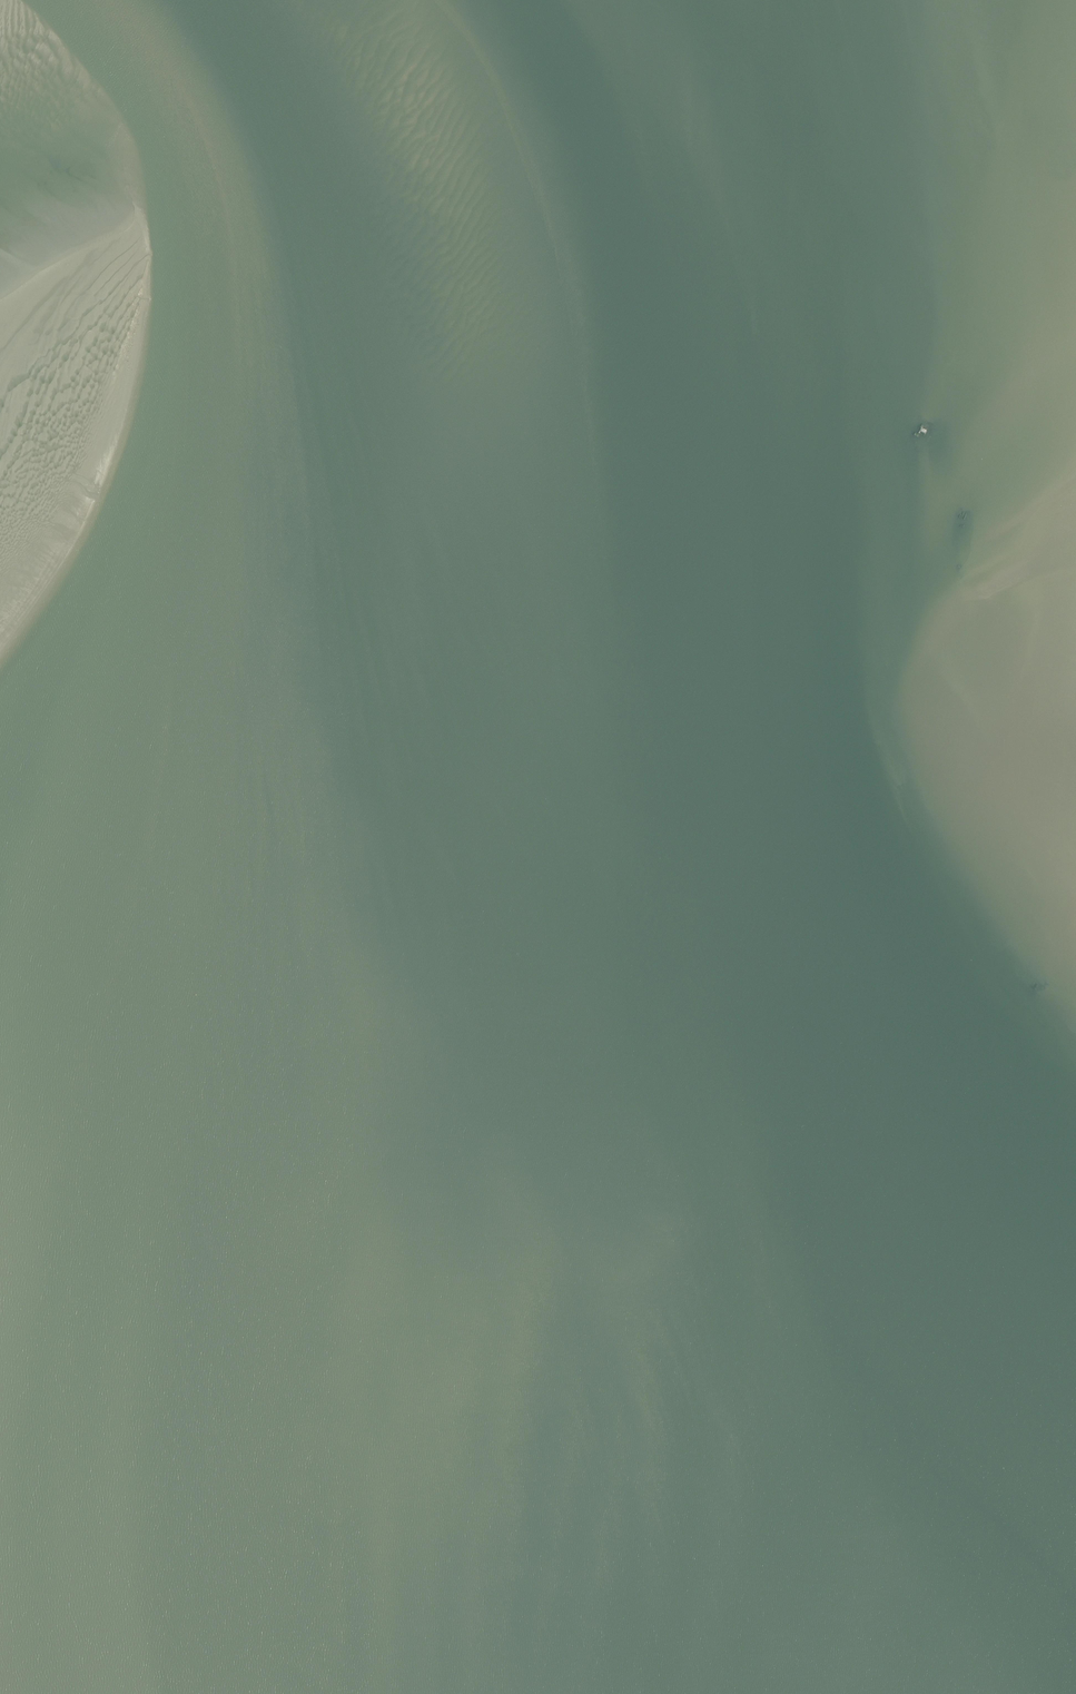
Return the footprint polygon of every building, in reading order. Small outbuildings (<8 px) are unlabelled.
[(929,425),(921,421),(914,436),(922,440),(929,425)] [(964,514),(958,510),(954,517),(960,520),(964,514)]
